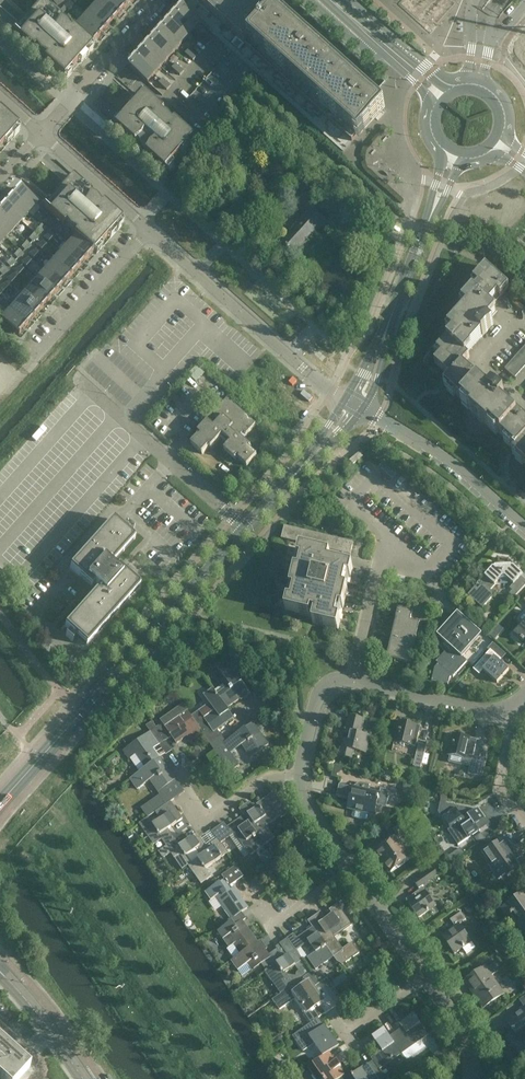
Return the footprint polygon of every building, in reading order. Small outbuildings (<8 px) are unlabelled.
[(28,17),(21,25),(15,32),(14,32),(66,79),(94,47),(92,46),(74,30),(42,0),(39,0),(26,15),(28,17)] [(101,0),(94,7),(112,23),(119,16),(101,0)] [(101,0),(119,16),(125,9),(116,0),(101,0)] [(125,9),(132,1),(130,0),(116,0),(125,9)] [(382,108),(275,12),(267,21),(244,0),(189,0),(183,7),(201,23),(231,50),(256,73),(343,151),(352,141),(382,108)] [(72,6),(68,3),(61,6),(67,11),(72,6)] [(94,7),(88,15),(105,31),(112,23),(94,7)] [(183,7),(176,15),(194,31),(201,23),(183,7)] [(88,15),(81,22),(99,38),(105,31),(88,15)] [(187,38),(194,31),(176,15),(169,22),(187,38)] [(74,30),(92,46),(99,38),(81,22),(74,30)] [(181,45),(187,38),(169,22),(163,29),(181,45)] [(174,53),(181,45),(163,29),(156,37),(174,53)] [(168,60),(174,53),(156,37),(150,44),(168,60)] [(161,67),(168,60),(150,44),(143,51),(161,67)] [(176,96),(164,109),(197,139),(256,73),(231,50),(184,103),(176,96)] [(154,75),(161,67),(143,51),(137,59),(154,75)] [(137,59),(130,66),(148,82),(154,75),(137,59)] [(196,139),(146,95),(117,127),(167,171),(196,139)] [(19,127),(0,110),(0,148),(19,127)] [(294,192),(303,182),(289,169),(280,179),(294,192)] [(44,208),(76,237),(77,236),(94,252),(122,220),(73,175),(44,208)] [(36,204),(19,189),(11,198),(28,213),(36,204)] [(324,230),(334,219),(307,195),(297,206),(307,215),(282,243),(294,254),(320,226),(324,230)] [(21,221),(28,213),(11,198),(4,206),(21,221)] [(21,221),(4,206),(0,210),(0,217),(13,229),(21,221)] [(13,229),(0,217),(0,232),(6,238),(13,229)] [(49,217),(44,223),(47,226),(54,222),(49,217)] [(61,227),(58,224),(51,228),(56,233),(61,227)] [(47,230),(42,225),(37,230),(40,234),(47,230)] [(48,241),(53,235),(50,232),(43,236),(48,241)] [(40,238),(34,233),(29,239),(33,242),(40,238)] [(86,260),(94,252),(77,236),(76,237),(69,245),(86,260)] [(46,244),(42,241),(35,245),(41,249),(46,244)] [(32,247),(27,242),(21,247),(25,251),(32,247)] [(79,268),(86,260),(69,245),(62,253),(79,268)] [(39,252),(35,249),(28,253),(34,258),(39,252)] [(20,250),(15,255),(18,259),(25,255),(20,250)] [(71,277),(79,268),(62,253),(54,261),(71,277)] [(26,266),(31,260),(28,257),(21,261),(26,266)] [(12,258),(7,264),(10,267),(17,263),(12,258)] [(64,285),(71,277),(54,261),(47,270),(64,285)] [(23,269),(20,265),(13,269),(18,274),(23,269)] [(0,271),(0,273),(3,275),(10,271),(4,267),(0,271)] [(465,363),(469,358),(466,355),(482,336),(483,336),(494,324),(490,320),(497,312),(491,307),(500,296),(501,296),(509,287),(486,267),(474,281),(479,285),(462,303),(467,308),(448,329),(453,333),(437,351),(442,355),(435,364),(447,375),(450,372),(453,375),(451,378),(445,385),(469,406),(471,404),(475,408),(471,412),(488,427),(492,423),(496,427),(494,429),(517,450),(513,454),(524,464),(524,417),(510,403),(509,402),(508,403),(504,400),(505,398),(493,387),(492,388),(465,363)] [(57,293),(64,285),(47,270),(40,278),(57,293)] [(16,277),(12,274),(5,278),(11,282),(16,277)] [(49,302),(57,293),(40,278),(32,286),(49,302)] [(5,282),(0,285),(0,288),(3,291),(8,285),(5,282)] [(42,310),(49,302),(32,286),(25,295),(42,310)] [(34,318),(42,310),(25,295),(17,303),(34,318)] [(27,327),(34,318),(17,303),(10,311),(27,327)] [(19,335),(27,327),(10,311),(2,320),(19,335)] [(518,354),(514,359),(524,368),(524,366),(524,360),(518,354)] [(524,368),(514,359),(509,364),(519,373),(524,368)] [(197,364),(190,373),(197,379),(204,371),(197,364)] [(519,373),(509,364),(505,369),(515,378),(519,373)] [(247,467),(257,456),(249,449),(251,447),(240,437),(243,433),(246,435),(256,425),(227,399),(214,415),(218,419),(212,426),(207,422),(198,432),(201,435),(199,437),(198,436),(191,444),(202,454),(209,446),(211,448),(220,437),(229,445),(224,450),(235,460),(238,456),(240,458),(239,459),(247,467)] [(368,449),(364,454),(369,459),(374,454),(368,449)] [(359,452),(349,460),(353,465),(363,456),(359,452)] [(134,539),(130,534),(134,530),(127,523),(123,528),(113,519),(70,567),(91,586),(95,582),(100,587),(64,626),(69,631),(66,635),(73,642),(76,638),(86,647),(140,587),(118,567),(115,570),(110,566),(134,539)] [(300,549),(285,611),(315,618),(313,624),(338,630),(352,568),(339,565),(342,554),(350,555),(353,543),(284,526),(280,539),(325,550),(324,555),(300,549)] [(524,586),(524,581),(518,575),(520,573),(513,566),(512,567),(510,565),(495,566),(493,568),(493,567),(468,595),(482,608),(495,594),(490,590),(500,579),(507,579),(513,584),(509,588),(512,591),(510,594),(514,598),(524,586)] [(57,600),(50,608),(56,615),(64,606),(57,600)] [(395,621),(393,632),(386,659),(409,664),(418,626),(419,626),(420,622),(430,625),(433,611),(415,606),(414,612),(398,608),(395,621)] [(435,667),(432,680),(448,684),(450,677),(452,675),(453,676),(468,660),(464,657),(483,636),(458,613),(437,636),(443,642),(440,645),(445,650),(436,661),(438,663),(435,667)] [(514,634),(523,642),(524,640),(524,641),(524,622),(514,634)] [(501,660),(490,649),(474,668),(480,673),(483,670),(497,683),(509,670),(499,662),(501,660)] [(226,688),(217,694),(227,708),(249,692),(226,659),(217,666),(226,679),(222,682),(226,688)] [(227,708),(217,694),(213,688),(204,694),(215,710),(205,718),(200,711),(191,716),(187,711),(202,733),(203,733),(210,744),(222,736),(218,730),(234,718),(227,708)] [(187,711),(182,704),(160,720),(163,723),(165,727),(187,711)] [(163,723),(156,728),(165,741),(172,736),(177,743),(188,736),(191,741),(202,733),(187,711),(165,727),(163,723)] [(349,716),(345,733),(350,734),(348,740),(344,739),(340,755),(352,758),(354,751),(366,753),(370,736),(361,734),(364,719),(349,716)] [(416,747),(421,726),(399,721),(394,742),(416,747)] [(226,742),(222,736),(210,744),(230,772),(239,765),(231,753),(242,745),(251,757),(269,744),(254,723),(226,742)] [(131,758),(141,772),(160,758),(154,749),(165,741),(156,728),(123,751),(129,759),(131,758)] [(453,734),(448,755),(450,755),(449,762),(462,765),(464,758),(465,759),(471,760),(472,756),(474,756),(476,744),(473,744),(474,739),(453,734)] [(421,768),(426,745),(419,743),(413,766),(421,768)] [(471,760),(468,774),(476,775),(480,758),(474,756),(472,756),(471,760)] [(161,758),(160,758),(141,772),(127,782),(134,792),(150,781),(157,792),(175,779),(167,768),(168,768),(161,758)] [(185,792),(175,779),(157,792),(160,796),(142,809),(148,818),(156,813),(171,802),(185,792)] [(385,807),(389,795),(387,795),(388,793),(386,789),(380,788),(379,793),(368,790),(370,784),(360,782),(353,786),(353,787),(339,784),(336,795),(350,798),(349,801),(353,808),(357,809),(358,804),(363,805),(362,811),(368,813),(375,809),(376,804),(385,807)] [(408,797),(414,785),(406,783),(405,786),(403,785),(402,788),(403,793),(408,797)] [(240,809),(245,816),(265,845),(275,838),(262,820),(276,810),(277,812),(285,807),(275,792),(253,807),(250,802),(240,809)] [(171,802),(156,813),(161,819),(153,824),(148,818),(139,824),(154,845),(162,839),(167,846),(176,840),(168,829),(183,819),(171,802)] [(440,803),(438,812),(450,829),(448,830),(458,845),(479,831),(476,825),(485,818),(478,809),(469,814),(464,807),(440,803)] [(224,823),(212,831),(218,839),(221,843),(239,830),(247,841),(242,844),(250,856),(265,845),(245,816),(227,828),(224,823)] [(390,840),(369,855),(384,876),(416,854),(402,833),(407,829),(403,823),(388,833),(392,840),(393,839),(395,842),(392,844),(390,840)] [(176,840),(167,846),(159,852),(166,862),(173,857),(182,870),(188,866),(209,851),(208,848),(198,834),(180,846),(176,840)] [(209,851),(188,866),(201,885),(211,878),(205,869),(228,853),(221,843),(218,839),(212,843),(213,845),(208,848),(209,851)] [(508,876),(521,867),(515,859),(518,858),(507,842),(499,847),(497,844),(484,853),(490,860),(487,862),(498,878),(506,873),(508,876)] [(232,884),(244,876),(236,866),(222,875),(225,880),(206,893),(211,901),(216,898),(231,920),(241,913),(249,908),(232,884)] [(419,888),(438,874),(434,868),(414,882),(419,888)] [(419,918),(436,906),(423,888),(406,900),(419,918)] [(524,930),(524,897),(522,894),(502,908),(507,917),(511,915),(513,914),(519,922),(517,923),(523,932),(524,930)] [(455,926),(442,936),(454,954),(472,942),(460,924),(466,919),(477,912),(472,904),(461,912),(451,920),(455,926)] [(321,913),(309,921),(334,957),(343,950),(330,932),(339,925),(342,929),(350,924),(337,905),(330,910),(333,915),(326,920),(321,913)] [(248,922),(241,913),(231,920),(228,922),(230,924),(219,932),(224,940),(228,936),(241,955),(258,942),(245,924),(248,922)] [(334,957),(309,921),(308,921),(313,928),(297,939),(294,935),(288,939),(296,951),(309,942),(316,953),(312,956),(320,967),(334,957)] [(296,951),(288,939),(280,944),(282,946),(278,949),(284,958),(267,970),(265,972),(281,994),(300,981),(312,973),(296,951)] [(260,941),(258,942),(241,955),(232,961),(238,970),(247,964),(252,971),(262,963),(267,970),(284,958),(278,949),(270,955),(260,941)] [(472,976),(473,977),(478,984),(471,989),(484,1008),(503,995),(491,977),(502,968),(497,961),(485,969),(484,967),(472,976)] [(304,986),(300,981),(281,994),(277,997),(284,1007),(295,999),(308,1017),(306,1018),(310,1024),(318,1019),(324,1014),(318,1006),(323,1002),(309,982),(304,986)] [(506,1019),(520,1040),(524,1036),(524,996),(520,1000),(524,1007),(506,1019)] [(403,1028),(390,1037),(402,1054),(429,1036),(414,1014),(400,1024),(403,1028)] [(328,1033),(318,1019),(310,1024),(294,1036),(304,1051),(315,1044),(324,1057),(329,1053),(339,1046),(330,1032),(328,1033)] [(385,1029),(373,1037),(382,1051),(371,1058),(373,1061),(380,1070),(402,1054),(390,1037),(385,1029)] [(1,1078),(20,1078),(27,1071),(30,1068),(29,1067),(26,1071),(0,1047),(0,1078),(1,1078)] [(329,1053),(324,1057),(308,1068),(316,1078),(340,1078),(341,1078),(345,1075),(329,1053)] [(345,1075),(341,1078),(342,1078),(386,1078),(385,1077),(380,1070),(373,1061),(353,1075),(350,1072),(345,1075)]
